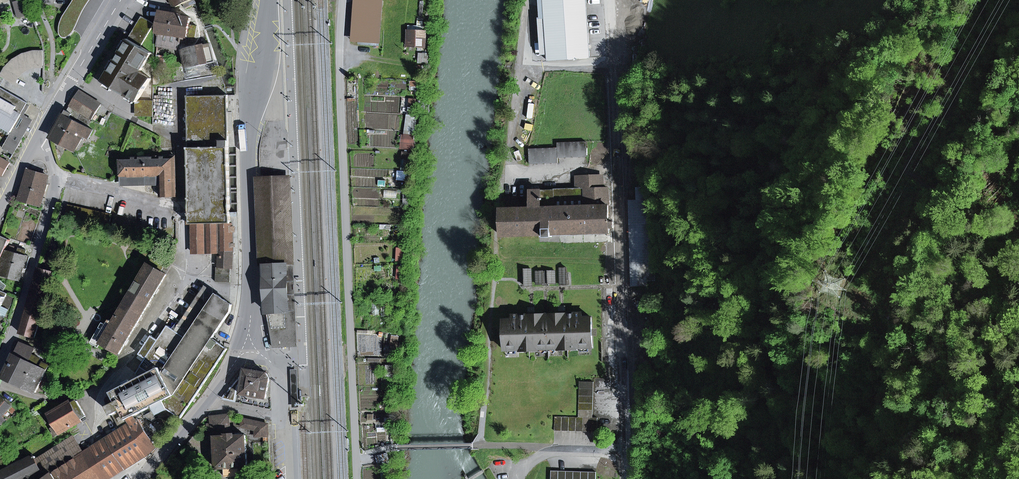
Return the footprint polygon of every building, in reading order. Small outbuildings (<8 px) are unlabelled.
[(26,15),(22,0),(14,2),(18,17),(26,15)] [(74,30),(72,29),(89,0),(73,0),(62,18),(60,26),(60,33),(61,36),(63,38),(66,38),(69,37),(74,30)] [(357,41),(379,43),(382,0),(359,0),(357,41)] [(548,61),(590,58),(586,0),(543,0),(548,61)] [(182,36),(195,38),(197,26),(189,25),(191,18),(182,16),(182,15),(160,12),(157,32),(159,32),(157,46),(179,50),(182,36)] [(135,101),(136,99),(138,100),(151,79),(140,72),(152,53),(141,46),(154,24),(142,16),(102,81),(127,97),(126,99),(133,104),(135,101)] [(408,31),(407,46),(425,47),(425,32),(408,31)] [(196,65),(197,66),(215,62),(210,43),(182,50),(186,68),(196,65)] [(33,51),(23,54),(28,68),(36,66),(33,51)] [(33,51),(36,66),(43,66),(43,51),(33,51)] [(23,54),(13,59),(22,71),(28,68),(23,54)] [(22,71),(13,59),(5,67),(17,77),(22,71)] [(17,77),(5,67),(0,76),(13,83),(17,77)] [(12,132),(28,103),(0,87),(0,126),(11,132),(12,132)] [(83,113),(92,119),(101,104),(80,91),(68,111),(72,114),(71,115),(78,119),(82,113),(83,113)] [(232,223),(231,223),(228,95),(187,96),(188,147),(190,224),(192,224),(193,253),(219,253),(219,267),(216,267),(216,282),(230,282),(231,268),(232,268),(232,251),(232,223)] [(153,117),(153,101),(138,100),(138,116),(153,117)] [(2,148),(14,155),(34,120),(25,115),(31,104),(28,103),(12,132),(2,148)] [(64,115),(52,137),(64,144),(77,122),(70,118),(71,115),(72,114),(68,111),(67,111),(64,115)] [(79,119),(88,125),(92,119),(83,113),(79,119)] [(88,139),(93,130),(77,122),(64,144),(75,150),(83,136),(88,139)] [(11,132),(0,126),(0,130),(9,135),(11,132)] [(557,148),(558,158),(586,157),(586,141),(557,143),(557,148)] [(529,164),(558,163),(558,158),(557,148),(529,149),(529,164)] [(655,281),(651,151),(637,152),(638,188),(636,188),(637,201),(629,201),(631,286),(647,286),(647,281),(655,281)] [(160,185),(160,196),(176,196),(175,156),(121,157),(121,178),(160,177),(160,185)] [(3,176),(10,163),(0,157),(0,174),(3,176)] [(21,198),(42,205),(48,184),(45,183),(47,175),(30,170),(21,198)] [(265,265),(267,265),(264,179),(283,178),(287,265),(289,312),(267,312),(268,318),(273,347),(272,324),(289,323),(290,347),(298,347),(297,317),(291,175),(254,177),(257,266),(265,265)] [(505,198),(505,209),(501,209),(501,236),(544,235),(544,237),(552,237),(552,235),(587,234),(609,233),(609,232),(613,231),(613,219),(609,219),(608,188),(602,188),(602,176),(584,177),(585,188),(576,189),(576,188),(553,189),(552,190),(530,191),(531,208),(525,208),(518,208),(518,197),(505,198)] [(121,186),(160,185),(160,177),(121,178),(121,186)] [(576,189),(585,188),(584,177),(576,177),(576,188),(576,189)] [(283,178),(264,179),(267,265),(287,265),(283,178)] [(10,240),(1,236),(0,237),(0,262),(10,240)] [(23,267),(27,268),(30,257),(25,255),(26,251),(19,249),(18,254),(8,251),(5,263),(1,261),(0,264),(0,273),(20,278),(23,267)] [(161,271),(169,258),(156,251),(113,324),(111,323),(112,321),(110,320),(107,325),(98,341),(102,343),(120,354),(140,319),(157,291),(167,274),(161,271)] [(267,312),(289,312),(287,265),(267,265),(265,265),(267,312)] [(35,338),(54,272),(39,268),(21,333),(35,338)] [(549,285),(549,284),(555,283),(555,271),(536,272),(536,284),(543,284),(543,286),(549,285)] [(174,414),(181,418),(227,349),(212,338),(234,306),(205,286),(176,330),(168,325),(158,340),(152,335),(139,354),(146,358),(141,366),(150,373),(160,368),(174,395),(163,401),(168,410),(174,414)] [(577,348),(593,347),(591,317),(582,318),(582,314),(573,314),(520,315),(513,316),(513,320),(503,320),(504,350),(520,350),(520,352),(539,351),(539,349),(548,349),(548,351),(549,351),(549,349),(558,348),(558,350),(577,350),(577,348)] [(63,320),(55,332),(64,339),(72,327),(63,320)] [(102,343),(98,341),(107,325),(103,322),(91,343),(99,348),(102,343)] [(272,324),(273,347),(290,347),(289,323),(272,324)] [(35,349),(21,343),(4,377),(17,383),(16,386),(19,387),(20,385),(24,386),(35,365),(29,362),(32,355),(35,349)] [(37,366),(41,359),(32,355),(29,362),(35,365),(24,386),(36,392),(47,370),(45,369),(47,364),(43,362),(40,367),(37,366)] [(159,414),(161,418),(174,414),(168,410),(163,401),(174,395),(160,368),(150,373),(141,366),(136,373),(142,377),(131,383),(130,380),(124,383),(125,386),(112,392),(113,395),(108,397),(106,399),(109,407),(121,430),(136,421),(133,417),(152,407),(153,409),(154,411),(144,417),(153,422),(157,420),(155,416),(159,414)] [(266,398),(270,379),(267,373),(245,370),(243,381),(238,380),(223,398),(224,400),(236,402),(238,387),(240,385),(242,386),(241,394),(266,398)] [(594,382),(579,381),(578,417),(593,418),(594,382)] [(5,420),(2,416),(11,405),(0,396),(0,426),(5,420)] [(81,419),(86,416),(77,401),(72,404),(70,402),(49,414),(61,434),(82,421),(81,419)] [(213,432),(230,431),(228,415),(211,417),(211,419),(208,420),(209,424),(212,424),(213,432)] [(555,417),(554,431),(597,432),(598,418),(593,418),(578,417),(555,417)] [(263,441),(268,441),(268,424),(243,419),(242,427),(255,430),(255,437),(263,436),(263,441)] [(155,446),(138,420),(136,421),(121,430),(107,440),(125,468),(149,453),(155,446)] [(240,476),(239,468),(247,467),(246,435),(235,436),(235,434),(226,435),(226,436),(215,436),(216,469),(224,468),(225,477),(240,476)] [(27,478),(46,478),(53,474),(85,453),(73,436),(36,460),(34,456),(19,464),(0,473),(0,478),(26,478),(27,478)] [(91,449),(109,478),(125,468),(107,440),(91,449)] [(56,478),(108,478),(109,478),(91,449),(85,453),(53,474),(56,478)] [(596,472),(551,471),(551,478),(596,478),(596,472)]
